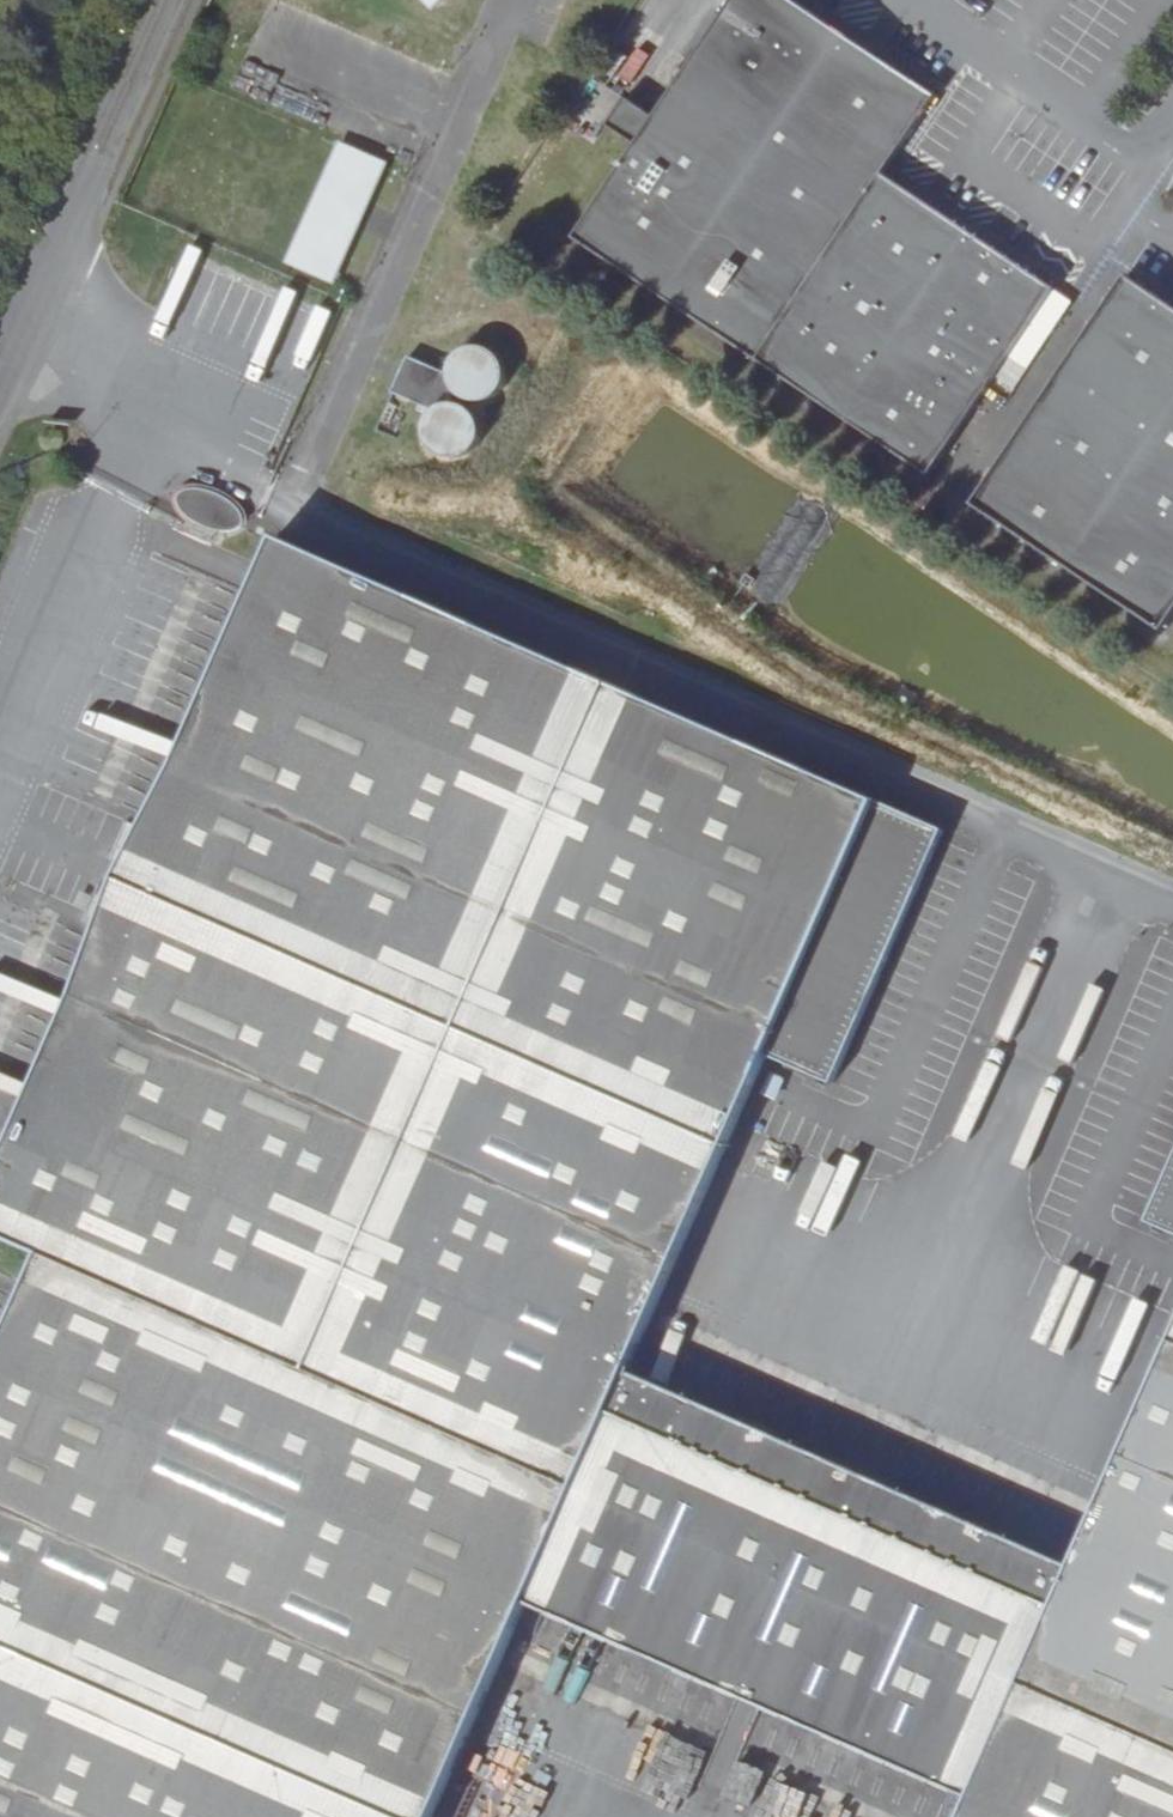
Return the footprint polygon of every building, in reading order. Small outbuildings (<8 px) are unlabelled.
[(434,10),(443,0),(423,0),(434,10)] [(575,241),(761,361),(888,175),(938,98),(789,0),(734,0),(655,119),(626,100),(608,128),(637,148),(575,241)] [(339,141),(285,263),(335,285),(388,163),(339,141)] [(380,164),(341,146),(290,261),(330,280),(353,226),(345,223),(356,199),(364,202),(380,164)] [(951,217),(888,175),(761,361),(825,410),(951,217)] [(1055,288),(951,217),(825,410),(928,475),(1055,288)] [(1130,274),(976,506),(1163,631),(1172,616),(1172,303),(1130,274)] [(448,375),(409,359),(394,396),(435,412),(429,418),(425,424),(425,434),(426,442),(430,451),(438,458),(445,462),(458,462),(465,459),(472,454),(478,446),(482,437),(481,427),(478,419),(470,410),(461,406),(450,405),(454,391),(462,399),(474,404),(482,403),(492,399),(501,391),(505,381),(505,369),(501,359),(492,351),(482,346),(469,347),(459,352),(450,363),(448,375)] [(198,496),(192,498),(187,502),(186,508),(187,514),(191,521),(201,526),(212,530),(233,535),(237,533),(241,530),(243,527),(244,524),(244,521),(243,516),(237,509),(228,503),(211,496),(198,496)] [(279,542),(0,1180),(0,1240),(40,1257),(0,1349),(0,1816),(439,1816),(530,1607),(975,1799),(967,1816),(1172,1816),(1172,1348),(1077,1566),(635,1375),(772,1056),(837,1084),(948,830),(279,542)] [(1154,1220),(1172,1229),(1172,1175),(1154,1220)]
